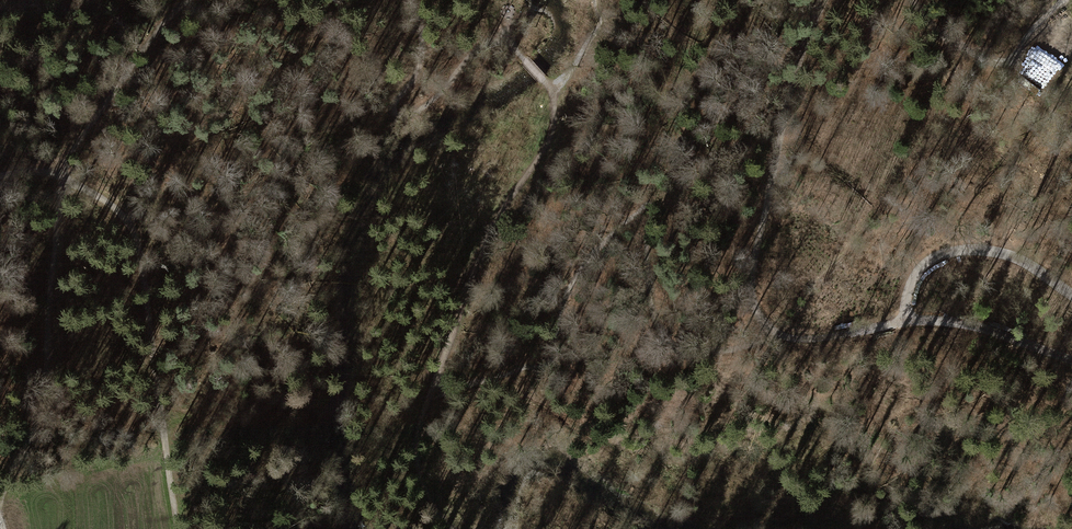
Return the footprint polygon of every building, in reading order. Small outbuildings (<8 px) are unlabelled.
[(1063,70),(1071,56),(1071,40),(1049,25),(1033,51),(1063,70)]
